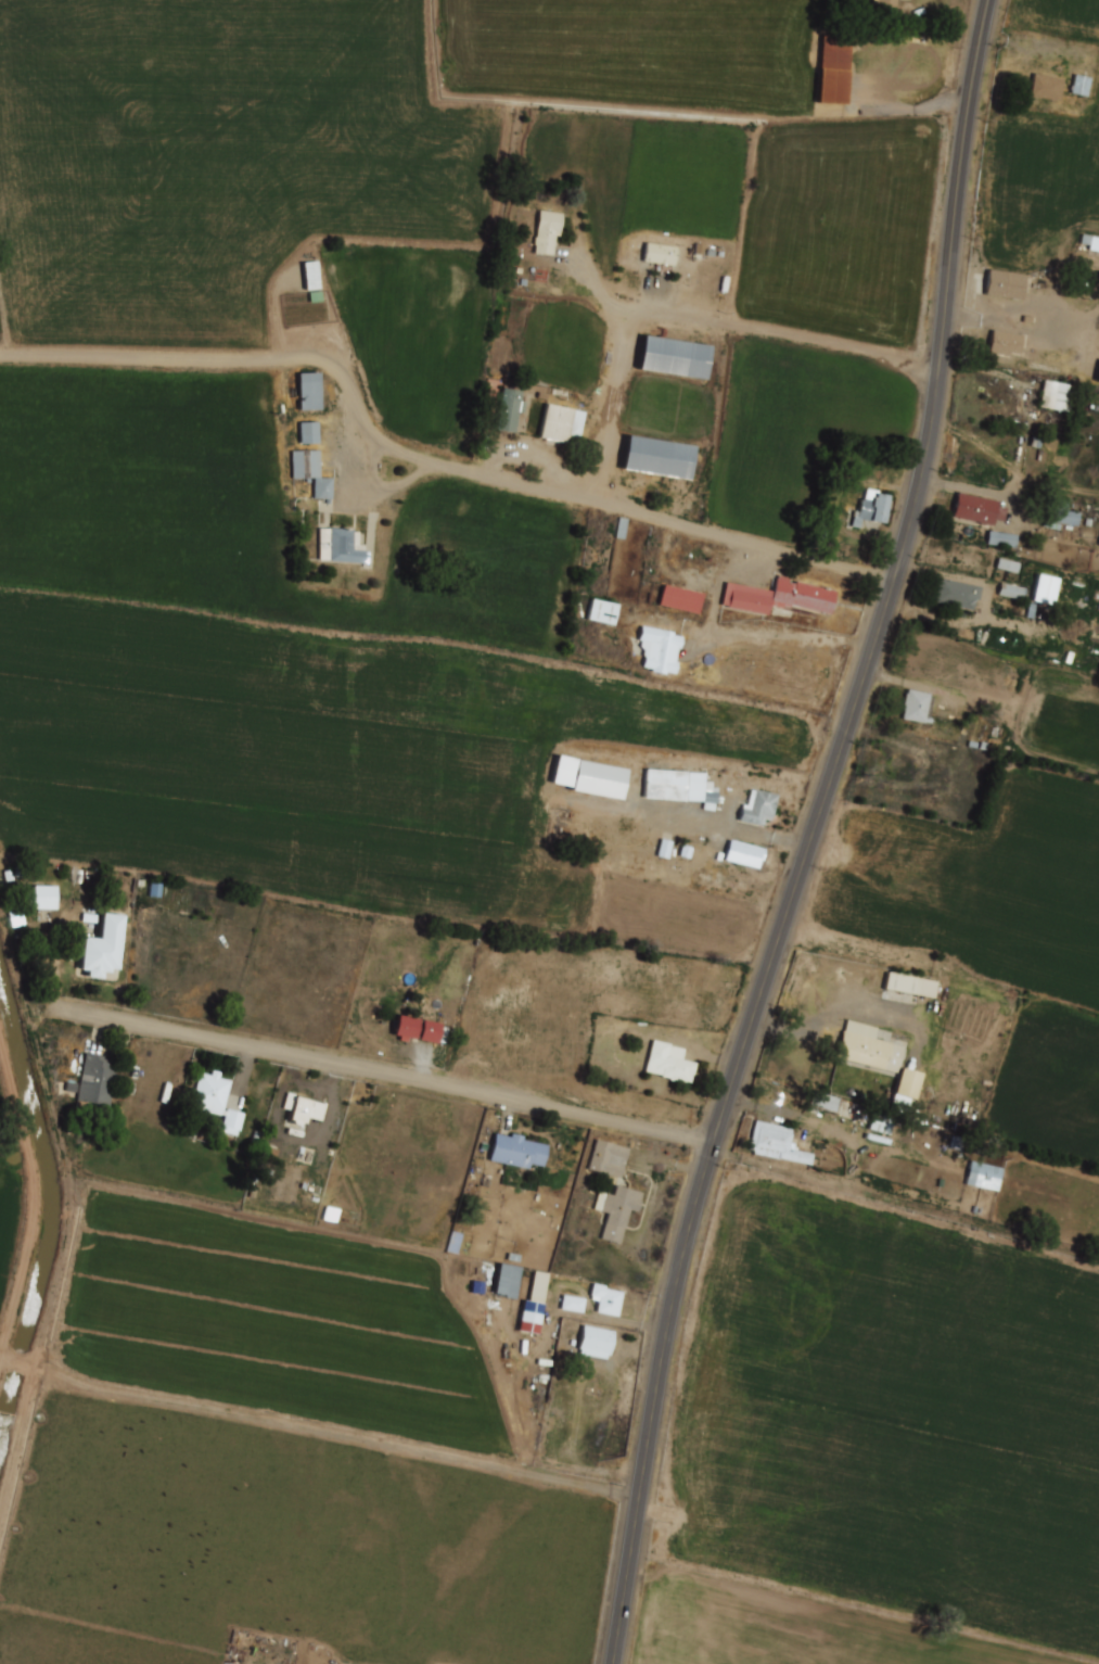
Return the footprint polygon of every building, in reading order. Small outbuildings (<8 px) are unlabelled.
[(1035,74),(1063,78),(1060,101),(1031,97),(1035,74)] [(1071,91),(1085,94),(1088,78),(1074,75),(1071,91)] [(540,211),(563,214),(560,236),(555,234),(552,254),(535,251),(540,211)] [(1082,233),(1079,246),(1098,250),(1098,236),(1082,233)] [(648,242),(644,261),(673,266),(676,247),(648,242)] [(993,330),(1024,335),(1021,355),(1011,353),(1010,356),(988,353),(993,330)] [(642,334),(637,368),(705,378),(710,344),(642,334)] [(318,408),(318,372),(297,372),(297,408),(318,408)] [(1038,405),(1069,411),(1074,384),(1043,379),(1038,405)] [(503,390),(520,393),(519,402),(526,403),(524,415),(519,414),(515,433),(496,430),(503,390)] [(547,405),(584,414),(577,444),(560,440),(559,446),(547,443),(548,441),(539,439),(547,405)] [(317,420),(298,420),(298,442),(317,442),(317,420)] [(689,478),(694,443),(625,435),(621,469),(689,478)] [(319,449),(290,449),(290,477),(313,478),(312,497),(331,497),(331,475),(319,475),(319,449)] [(867,488),(881,492),(880,495),(890,497),(887,509),(890,509),(889,518),(885,518),(884,523),(864,520),(861,529),(852,526),(855,511),(859,512),(861,500),(866,497),(867,488)] [(959,494),(999,503),(998,507),(1007,509),(1004,522),(996,520),(995,525),(954,517),(959,494)] [(1078,511),(1068,511),(1068,499),(1050,498),(1049,522),(1077,523),(1078,511)] [(319,529),(354,530),(354,533),(357,533),(357,546),(366,547),(365,564),(318,563),(319,529)] [(1016,533),(987,529),(985,543),(1014,547),(1016,533)] [(1015,572),(1018,562),(997,556),(995,566),(1015,572)] [(1029,599),(1051,604),(1057,578),(1036,572),(1029,599)] [(780,575),(840,589),(833,619),(788,608),(787,612),(772,608),(769,620),(718,609),(725,582),(774,592),(777,579),(780,575)] [(940,580),(982,588),(980,601),(975,600),(973,611),(934,604),(940,580)] [(996,594),(1022,598),(1024,586),(998,582),(996,594)] [(658,603),(696,613),(702,593),(663,583),(658,603)] [(617,603),(590,597),(586,618),(612,624),(617,603)] [(642,626),(672,634),(672,636),(681,639),(679,649),(677,649),(673,662),(677,663),(675,673),(667,672),(666,676),(651,673),(652,670),(642,668),(646,659),(641,658),(643,650),(640,647),(641,640),(639,640),(642,626)] [(908,691),(931,695),(931,698),(933,699),(930,719),(933,719),(932,724),(904,720),(906,706),(904,706),(906,694),(908,695),(908,691)] [(959,739),(960,731),(931,725),(930,734),(959,739)] [(949,746),(929,742),(927,753),(947,757),(949,746)] [(626,767),(556,755),(550,786),(621,798),(626,767)] [(686,770),(644,768),(643,797),(703,800),(703,806),(715,807),(716,781),(686,780),(686,770)] [(751,791),(777,797),(771,822),(766,820),(764,827),(740,821),(743,804),(747,805),(751,791)] [(730,840),(766,849),(763,861),(761,860),(758,869),(725,861),(730,840)] [(54,885),(31,885),(31,907),(54,907),(54,885)] [(81,940),(100,942),(103,916),(120,918),(114,967),(106,966),(105,973),(98,971),(97,980),(82,978),(84,973),(77,973),(81,940)] [(889,980),(889,988),(911,987),(910,979),(889,980)] [(396,1016),(440,1025),(437,1045),(408,1040),(408,1043),(399,1041),(400,1039),(392,1037),(396,1016)] [(847,1021),(878,1029),(874,1040),(902,1046),(895,1072),(835,1057),(842,1031),(845,1032),(847,1021)] [(652,1040),(686,1049),(682,1059),(695,1063),(690,1084),(643,1072),(652,1040)] [(85,1054),(104,1057),(103,1059),(107,1060),(107,1063),(114,1064),(113,1071),(116,1071),(110,1108),(76,1102),(85,1054)] [(213,1071),(220,1074),(219,1079),(230,1082),(222,1110),(227,1113),(228,1110),(244,1115),(240,1132),(238,1131),(235,1139),(221,1134),(222,1129),(220,1129),(223,1117),(192,1109),(193,1104),(191,1104),(200,1074),(212,1077),(213,1071)] [(806,1106),(837,1113),(841,1097),(809,1090),(806,1106)] [(287,1094),(324,1105),(320,1120),(306,1116),(303,1125),(301,1125),(299,1128),(289,1125),(290,1122),(287,1121),(290,1112),(282,1109),(287,1094)] [(867,1125),(885,1132),(890,1119),(844,1101),(839,1113),(867,1125)] [(756,1121),(794,1129),(790,1151),(813,1155),(810,1166),(754,1154),(754,1152),(750,1151),(756,1121)] [(511,1134),(524,1138),(523,1141),(548,1146),(544,1167),(529,1165),(528,1170),(490,1161),(496,1134),(511,1138),(511,1134)] [(598,1141),(629,1149),(622,1179),(589,1170),(598,1141)] [(260,1166),(272,1169),(278,1148),(267,1145),(260,1166)] [(962,1183),(994,1191),(999,1167),(968,1159),(962,1183)] [(615,1186),(642,1194),(638,1211),(630,1210),(621,1245),(601,1240),(608,1215),(593,1211),(599,1191),(613,1195),(615,1186)] [(338,1208),(326,1205),(321,1226),(333,1228),(338,1208)] [(493,1294),(515,1298),(520,1266),(498,1262),(493,1294)] [(519,1331),(538,1334),(549,1272),(530,1269),(519,1331)] [(593,1283),(605,1285),(605,1287),(624,1292),(619,1316),(597,1311),(599,1300),(592,1298),(592,1296),(591,1295),(593,1283)] [(560,1307),(582,1310),(584,1297),(562,1294),(560,1307)] [(584,1325),(615,1331),(610,1355),(579,1349),(584,1325)]
